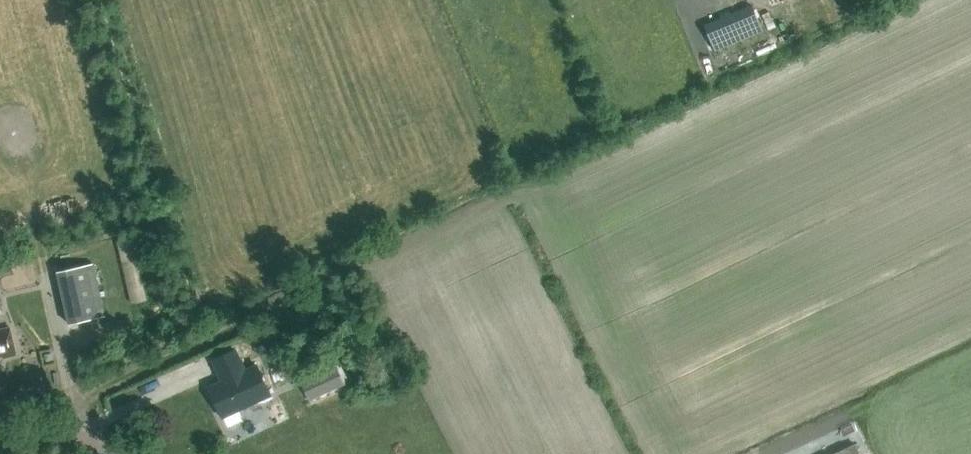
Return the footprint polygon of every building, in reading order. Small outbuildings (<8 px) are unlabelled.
[(753,6),(706,26),(716,50),(764,30),(753,6)] [(128,300),(143,299),(139,238),(123,239),(128,300)] [(57,269),(65,322),(105,316),(97,263),(57,269)] [(17,354),(11,327),(0,329),(0,358),(17,354)] [(245,371),(235,350),(213,360),(223,381),(209,387),(223,417),(228,427),(241,421),(236,410),(270,395),(257,365),(245,371)] [(335,366),(300,382),(309,401),(344,385),(335,366)] [(855,444),(847,448),(833,453),(859,453),(855,444)]
